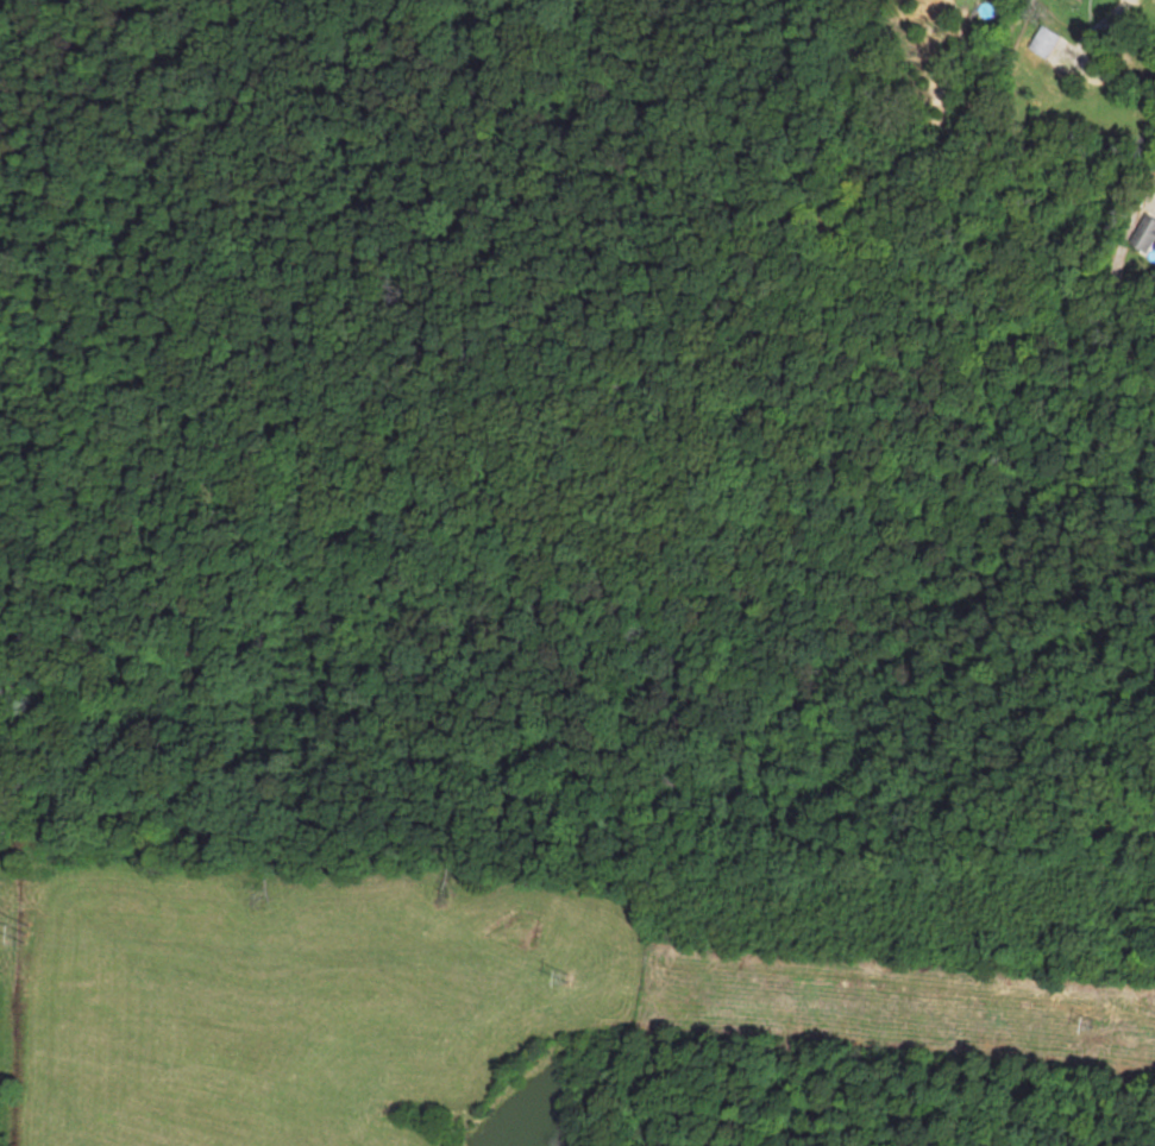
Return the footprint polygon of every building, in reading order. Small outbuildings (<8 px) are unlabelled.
[(1047,58),(1066,36),(1049,22),(1030,44),(1047,58)]
